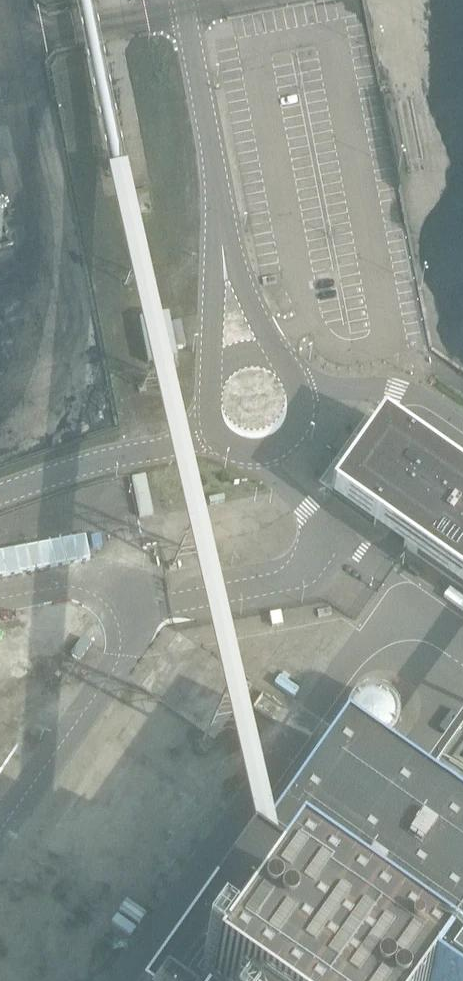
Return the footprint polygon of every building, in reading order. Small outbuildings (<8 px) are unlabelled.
[(382,422),(330,495),(393,540),(410,551),(462,589),(462,479),(456,474),(443,465),(382,422)] [(0,550),(0,577),(77,562),(72,536),(0,550)] [(0,631),(0,680),(30,674),(20,627),(0,631)] [(80,660),(92,644),(83,638),(71,654),(80,660)] [(399,712),(359,696),(345,733),(385,749),(399,712)] [(350,747),(266,865),(253,884),(272,898),(390,980),(462,980),(462,827),(350,747)] [(127,847),(109,880),(151,902),(169,869),(127,847)] [(272,898),(253,884),(184,980),(390,980),(272,898)]
